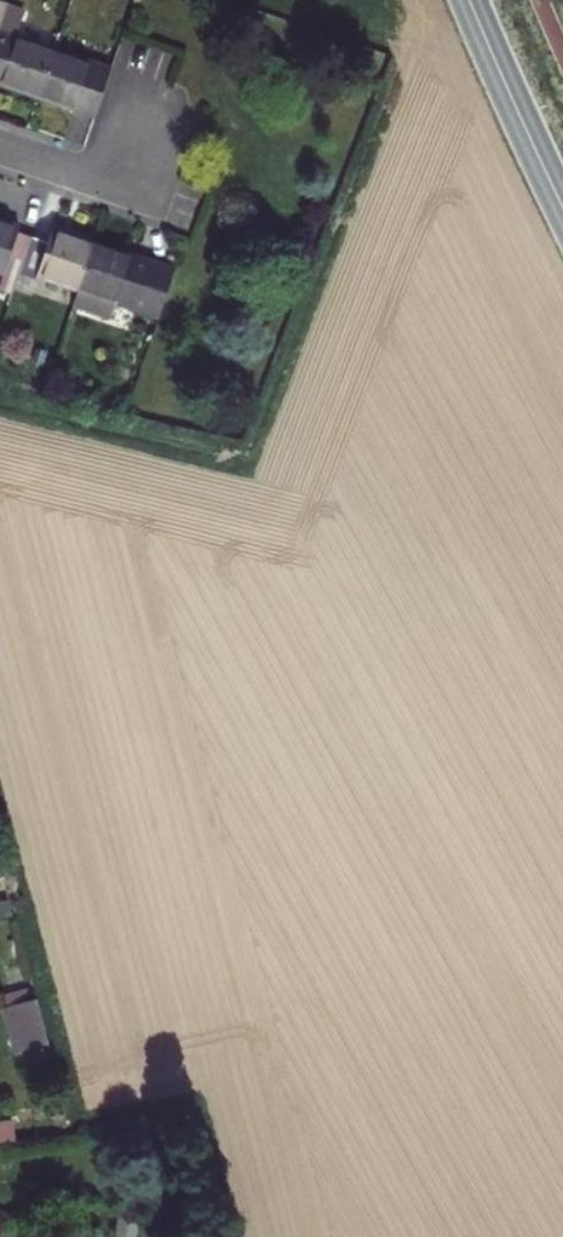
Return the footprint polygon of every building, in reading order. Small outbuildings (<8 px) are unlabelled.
[(9,4),(0,1),(0,29),(9,4)] [(58,48),(19,35),(27,10),(9,4),(0,29),(0,79),(41,93),(58,48)] [(117,69),(58,48),(41,93),(101,114),(117,69)] [(0,222),(0,275),(12,279),(13,275),(32,281),(45,244),(26,239),(29,231),(0,222)] [(90,296),(106,249),(66,236),(61,249),(45,244),(32,281),(49,287),(51,283),(90,296)] [(182,275),(106,249),(90,296),(84,313),(119,325),(124,308),(165,323),(182,275)] [(36,997),(0,1009),(14,1052),(50,1041),(36,997)] [(15,1141),(14,1119),(0,1120),(0,1142),(15,1141)]
